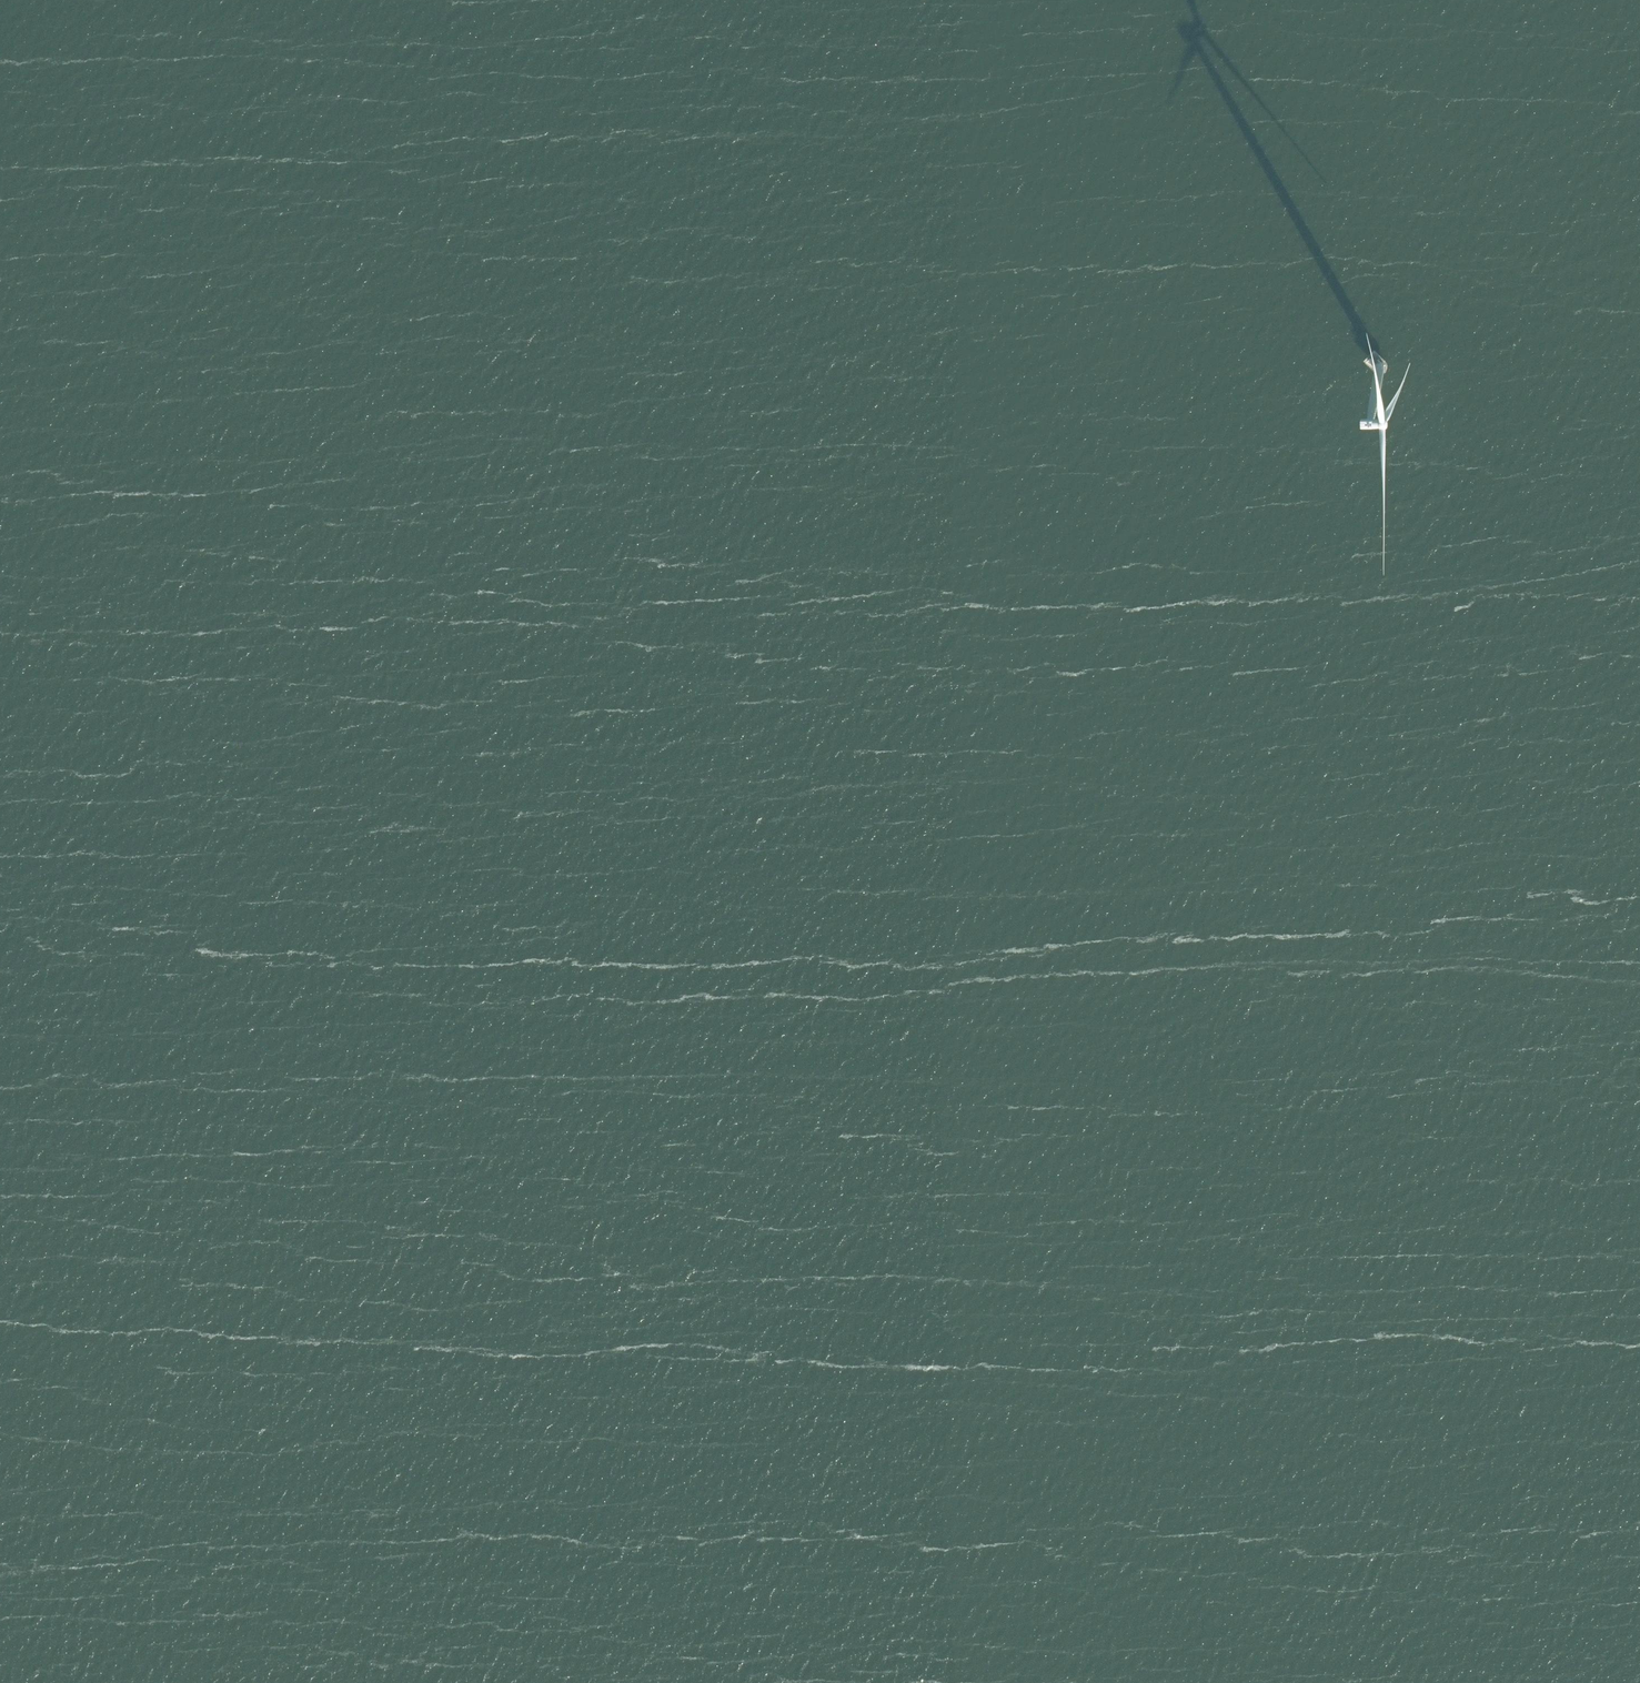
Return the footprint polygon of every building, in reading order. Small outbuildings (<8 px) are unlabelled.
[(1374,361),(1374,363),(1374,365),(1376,367),(1377,368),(1379,368),(1381,368),(1383,367),(1384,365),(1384,363),(1384,361),(1383,359),(1381,358),(1379,358),(1377,358),(1376,359),(1374,361)]
